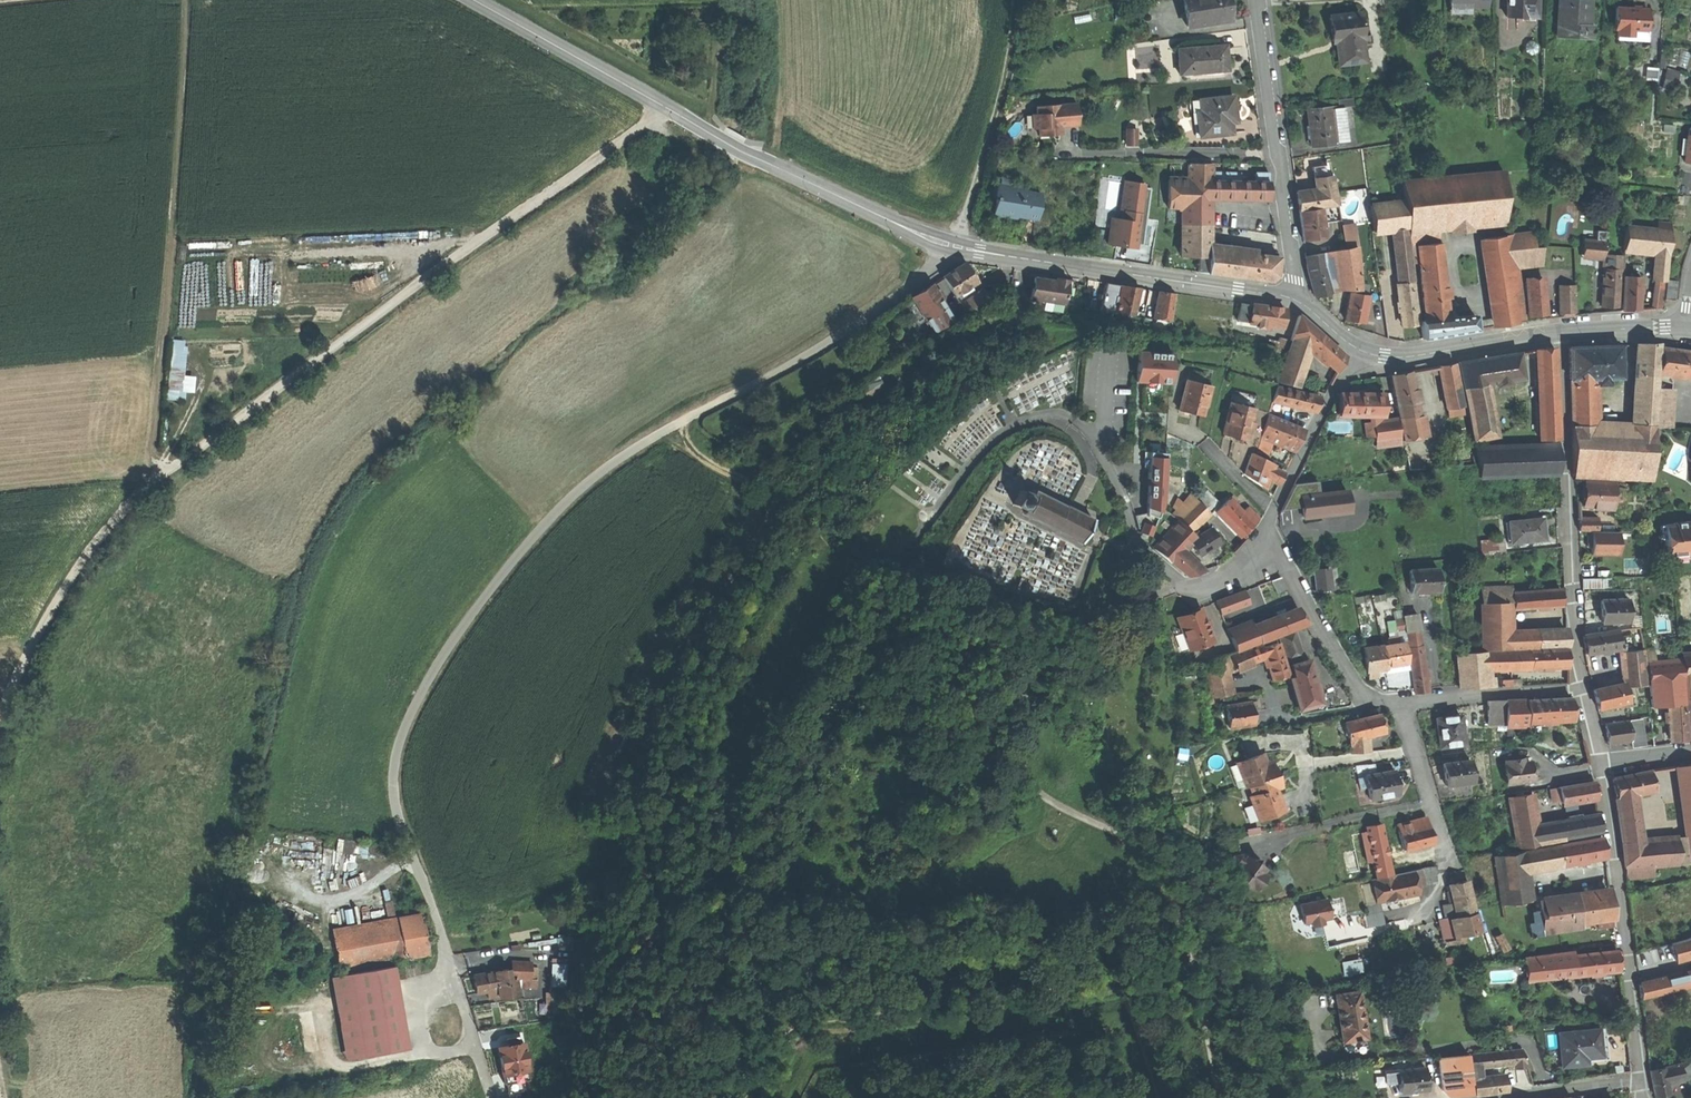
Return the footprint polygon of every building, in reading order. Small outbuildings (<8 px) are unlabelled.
[(1187,27),(1229,20),(1227,4),(1226,0),(1183,0),(1187,27)] [(1506,17),(1536,17),(1536,0),(1506,0),(1506,17)] [(1557,10),(1560,10),(1558,32),(1574,33),(1573,37),(1591,38),(1592,26),(1588,26),(1589,0),(1558,0),(1557,10)] [(1630,8),(1615,7),(1614,28),(1616,28),(1645,29),(1646,8),(1630,8)] [(1360,13),(1330,17),(1331,30),(1333,40),(1337,40),(1340,63),(1363,60),(1361,48),(1360,37),(1363,37),(1360,13)] [(1648,29),(1645,29),(1616,28),(1616,39),(1648,40),(1648,29)] [(1371,35),(1363,37),(1360,37),(1361,48),(1373,47),(1371,35)] [(1194,75),(1230,70),(1228,59),(1227,46),(1191,50),(1193,60),(1194,75)] [(1181,76),(1194,75),(1193,60),(1179,62),(1181,76)] [(1648,67),(1648,78),(1659,78),(1659,67),(1648,67)] [(1660,87),(1672,90),(1678,72),(1665,68),(1660,87)] [(1232,96),(1200,101),(1201,112),(1197,112),(1200,137),(1232,133),(1231,123),(1236,122),(1234,109),(1232,96)] [(1355,97),(1339,99),(1340,105),(1355,103),(1355,97)] [(1061,127),(1078,126),(1077,104),(1036,107),(1037,114),(1031,115),(1032,128),(1037,128),(1048,127),(1048,135),(1062,134),(1061,127)] [(1329,107),(1307,109),(1309,124),(1311,145),(1333,143),(1331,125),(1346,123),(1344,107),(1330,108),(1329,107)] [(1042,136),(1048,135),(1048,127),(1037,128),(1038,136),(1042,136)] [(1126,131),(1126,145),(1136,145),(1136,131),(1126,131)] [(1188,161),(1188,178),(1210,178),(1210,170),(1211,161),(1188,161)] [(1313,166),(1316,189),(1318,198),(1335,196),(1329,163),(1313,166)] [(1210,170),(1210,178),(1239,179),(1240,171),(1210,170)] [(1255,171),(1255,179),(1269,180),(1269,171),(1255,171)] [(1408,227),(1410,245),(1419,244),(1438,242),(1437,226),(1450,224),(1451,231),(1472,229),(1471,222),(1505,219),(1504,171),(1403,182),(1405,200),(1408,227)] [(1112,216),(1109,243),(1141,247),(1149,181),(1125,178),(1120,217),(1112,216)] [(1210,207),(1210,194),(1210,178),(1188,178),(1168,178),(1167,206),(1177,206),(1182,206),(1210,207)] [(1210,178),(1210,194),(1269,195),(1269,188),(1269,180),(1255,179),(1239,179),(1210,178)] [(994,198),(992,211),(1005,213),(1006,211),(1011,212),(1016,213),(1015,214),(1036,218),(1040,193),(1026,191),(1026,189),(997,184),(995,196),(992,196),(992,198),(994,198)] [(1316,189),(1296,192),(1300,210),(1336,204),(1335,196),(1318,198),(1316,189)] [(1405,200),(1370,205),(1374,231),(1392,229),(1406,227),(1408,227),(1405,200)] [(1338,219),(1336,204),(1300,210),(1302,225),(1304,240),(1325,236),(1322,221),(1338,219)] [(1176,217),(1177,206),(1167,206),(1167,216),(1176,217)] [(1209,225),(1210,207),(1182,206),(1181,225),(1209,225)] [(1371,220),(1342,224),(1345,240),(1373,235),(1371,220)] [(1209,246),(1209,225),(1181,225),(1181,254),(1198,255),(1209,255),(1209,246)] [(1671,230),(1627,225),(1624,249),(1657,252),(1668,253),(1669,253),(1671,230)] [(1409,250),(1406,227),(1392,229),(1395,252),(1397,252),(1409,250)] [(1513,233),(1504,235),(1506,247),(1515,246),(1518,268),(1542,265),(1542,246),(1534,245),(1534,233),(1514,235),(1513,233)] [(1504,235),(1484,238),(1497,324),(1517,321),(1513,293),(1522,292),(1518,268),(1515,246),(1506,247),(1504,235)] [(1419,258),(1421,279),(1444,277),(1441,242),(1438,242),(1419,244),(1419,258)] [(1277,256),(1209,246),(1209,255),(1198,255),(1198,270),(1270,280),(1277,275),(1277,269),(1278,262),(1277,256)] [(1357,247),(1345,249),(1350,283),(1341,284),(1342,289),(1361,290),(1359,271),(1357,247)] [(1546,266),(1563,266),(1572,267),(1573,249),(1561,248),(1547,248),(1546,266)] [(1345,249),(1336,250),(1341,284),(1350,283),(1345,249)] [(1412,269),(1409,250),(1397,252),(1399,270),(1400,270),(1412,269)] [(1665,281),(1668,253),(1657,252),(1654,280),(1656,280),(1665,281)] [(1322,253),(1306,257),(1308,270),(1323,265),(1322,253)] [(1603,269),(1604,269),(1622,269),(1623,255),(1604,254),(1603,269)] [(945,276),(957,295),(969,287),(977,282),(971,272),(965,263),(945,276)] [(1331,292),(1323,265),(1308,270),(1316,296),(1324,294),(1331,292)] [(1563,266),(1563,285),(1574,285),(1575,267),(1572,267),(1563,266)] [(1524,280),(1525,280),(1543,278),(1542,267),(1523,269),(1524,280)] [(1413,280),(1412,269),(1400,270),(1401,282),(1413,280)] [(1604,269),(1603,278),(1618,279),(1618,276),(1622,276),(1622,269),(1604,269)] [(1630,276),(1623,276),(1623,309),(1630,309),(1640,310),(1640,276),(1630,276)] [(1421,279),(1425,319),(1426,321),(1449,318),(1449,317),(1447,298),(1444,277),(1421,279)] [(1054,280),(1036,278),(1034,300),(1068,304),(1071,280),(1062,279),(1062,281),(1054,280)] [(1543,278),(1525,280),(1529,316),(1538,315),(1547,314),(1543,278)] [(1618,279),(1603,278),(1602,306),(1610,306),(1617,307),(1618,279)] [(1667,279),(1665,298),(1675,300),(1677,280),(1667,279)] [(1414,289),(1413,280),(1401,282),(1397,283),(1398,291),(1414,289)] [(1662,308),(1665,281),(1656,280),(1653,307),(1662,308)] [(1118,313),(1121,284),(1107,282),(1103,311),(1118,313)] [(913,297),(927,318),(947,306),(933,284),(922,291),(913,297)] [(1132,286),(1122,284),(1121,293),(1140,296),(1141,287),(1132,286)] [(1563,285),(1559,285),(1560,312),(1574,312),(1574,285),(1563,285)] [(957,295),(961,301),(969,296),(970,298),(975,295),(969,287),(957,295)] [(1418,322),(1414,289),(1398,291),(1402,324),(1410,323),(1418,322)] [(958,303),(964,313),(989,297),(983,290),(975,295),(970,298),(969,296),(961,301),(958,303)] [(1176,292),(1160,290),(1156,317),(1173,319),(1176,292)] [(1368,295),(1350,292),(1346,319),(1355,321),(1364,322),(1365,312),(1367,304),(1368,295)] [(1526,320),(1522,292),(1513,293),(1517,321),(1526,320)] [(1137,315),(1140,296),(1121,293),(1118,313),(1137,315)] [(1269,306),(1241,302),(1238,320),(1259,323),(1265,323),(1283,326),(1285,309),(1269,306)] [(955,319),(947,306),(927,318),(936,332),(955,319)] [(1321,334),(1299,314),(1292,339),(1311,346),(1321,334)] [(1425,319),(1420,320),(1423,338),(1450,333),(1476,328),(1475,314),(1449,317),(1449,318),(1426,321),(1425,319)] [(1345,355),(1321,334),(1311,346),(1310,347),(1336,371),(1340,363),(1345,355)] [(1277,350),(1285,352),(1290,338),(1281,336),(1280,340),(1277,350)] [(197,374),(186,374),(188,338),(173,338),(170,397),(187,398),(187,390),(196,391),(197,374)] [(1268,347),(1277,350),(1280,340),(1270,339),(1268,347)] [(1297,386),(1310,347),(1311,346),(1292,339),(1279,381),(1297,386)] [(1642,344),(1635,424),(1655,425),(1656,389),(1659,343),(1642,344)] [(1595,346),(1569,347),(1570,379),(1595,378),(1609,378),(1622,377),(1621,345),(1595,346)] [(1690,377),(1690,351),(1682,350),(1662,347),(1659,373),(1690,377)] [(1554,348),(1538,349),(1542,440),(1558,439),(1554,348)] [(1177,374),(1176,349),(1139,350),(1140,381),(1164,381),(1164,374),(1177,374)] [(1459,362),(1463,388),(1487,383),(1523,377),(1519,351),(1496,355),(1459,362)] [(1455,363),(1438,366),(1446,408),(1447,408),(1462,405),(1463,405),(1455,363)] [(1399,373),(1390,374),(1399,419),(1419,416),(1411,371),(1399,373)] [(863,385),(867,393),(883,384),(878,376),(863,385)] [(1596,384),(1595,378),(1570,379),(1571,425),(1597,424),(1597,422),(1596,384)] [(1189,412),(1202,415),(1204,405),(1206,405),(1211,386),(1186,380),(1179,409),(1189,412)] [(1496,436),(1487,383),(1463,388),(1472,440),(1496,436)] [(1272,401),(1276,402),(1280,387),(1275,386),(1272,401)] [(1276,402),(1288,405),(1291,389),(1280,387),(1276,402)] [(1233,389),(1230,402),(1254,407),(1257,395),(1233,389)] [(1317,395),(1291,389),(1288,405),(1313,411),(1315,403),(1317,395)] [(1673,390),(1656,389),(1655,425),(1655,427),(1672,428),(1673,390)] [(1362,392),(1339,392),(1339,415),(1373,415),(1383,415),(1383,393),(1362,392)] [(1254,407),(1230,402),(1223,433),(1234,436),(1246,439),(1254,407)] [(1464,414),(1462,405),(1447,408),(1449,416),(1464,414)] [(1270,407),(1268,414),(1281,419),(1284,411),(1270,407)] [(1281,419),(1268,414),(1261,436),(1273,442),(1294,450),(1299,440),(1305,429),(1281,419)] [(1423,435),(1419,416),(1399,419),(1403,439),(1423,435)] [(1383,420),(1372,422),(1377,449),(1400,445),(1396,418),(1383,420)] [(1635,424),(1597,422),(1597,424),(1598,447),(1654,450),(1655,427),(1655,425),(1635,424)] [(1572,446),(1598,447),(1597,424),(1571,425),(1572,446)] [(1268,456),(1273,442),(1261,436),(1256,451),(1268,456)] [(1559,474),(1558,444),(1474,447),(1480,477),(1559,474)] [(1652,479),(1654,450),(1598,447),(1572,446),(1573,475),(1652,479)] [(1166,515),(1169,453),(1151,452),(1148,514),(1166,515)] [(1170,470),(1184,470),(1184,457),(1170,457),(1170,470)] [(1277,468),(1278,466),(1260,457),(1260,459),(1259,459),(1253,471),(1265,477),(1278,483),(1281,478),(1284,471),(1277,468)] [(1136,485),(1146,485),(1147,472),(1137,471),(1136,485)] [(1250,477),(1262,484),(1265,477),(1253,471),(1250,477)] [(1078,497),(1085,500),(1091,486),(1092,486),(1096,477),(1088,473),(1078,497)] [(1615,481),(1584,480),(1583,502),(1594,503),(1594,507),(1614,508),(1615,481)] [(1327,485),(1312,487),(1314,496),(1300,498),(1302,510),(1303,521),(1331,517),(1327,485)] [(1023,489),(1020,488),(1012,503),(1025,510),(1024,512),(1082,541),(1093,519),(1067,505),(1066,506),(1025,486),(1023,489)] [(1178,518),(1192,531),(1220,502),(1206,489),(1196,500),(1178,518)] [(1172,512),(1178,518),(1196,500),(1190,494),(1172,512)] [(1229,498),(1217,509),(1241,534),(1247,528),(1253,523),(1242,511),(1234,503),(1229,498)] [(1247,506),(1242,511),(1253,523),(1258,517),(1247,506)] [(1598,515),(1579,515),(1579,529),(1598,529),(1598,515)] [(1506,523),(1508,543),(1544,539),(1543,529),(1542,519),(1506,523)] [(1154,547),(1170,562),(1181,550),(1194,535),(1177,520),(1154,547)] [(1674,522),(1674,524),(1664,525),(1665,545),(1667,545),(1667,553),(1689,551),(1690,553),(1690,521),(1674,522)] [(1191,539),(1199,553),(1208,548),(1218,542),(1209,528),(1191,539)] [(1619,531),(1589,531),(1589,541),(1592,542),(1592,547),(1592,554),(1619,554),(1619,531)] [(1496,539),(1480,540),(1481,555),(1498,553),(1496,539)] [(1201,570),(1181,550),(1170,562),(1186,575),(1201,570)] [(1315,568),(1317,590),(1332,588),(1329,566),(1315,568)] [(1411,568),(1411,591),(1426,591),(1438,591),(1438,568),(1411,568)] [(1280,576),(1271,580),(1277,592),(1286,588),(1280,576)] [(1583,578),(1584,587),(1611,586),(1611,577),(1583,578)] [(1480,588),(1481,603),(1507,602),(1512,602),(1512,592),(1512,587),(1480,588)] [(1560,589),(1528,591),(1529,608),(1561,606),(1561,597),(1560,589)] [(1216,601),(1221,615),(1248,602),(1244,590),(1229,596),(1216,601)] [(1528,591),(1512,592),(1512,602),(1513,608),(1529,608),(1528,591)] [(1629,599),(1602,600),(1602,610),(1602,622),(1630,621),(1629,599)] [(1507,602),(1481,603),(1483,650),(1510,649),(1509,634),(1507,602)] [(1137,608),(1139,613),(1151,608),(1149,603),(1137,608)] [(1305,624),(1296,607),(1271,617),(1278,634),(1305,624)] [(1182,631),(1189,649),(1212,640),(1202,612),(1190,616),(1178,620),(1182,631)] [(1402,615),(1404,632),(1419,630),(1417,613),(1402,615)] [(1253,624),(1260,641),(1278,634),(1271,617),(1253,624)] [(1236,650),(1260,641),(1253,624),(1230,636),(1236,650)] [(1294,630),(1279,635),(1288,661),(1303,656),(1294,630)] [(1585,644),(1587,654),(1621,648),(1620,637),(1618,630),(1584,635),(1585,644)] [(1180,652),(1189,649),(1182,631),(1173,634),(1180,652)] [(1566,631),(1537,632),(1537,646),(1567,644),(1566,631)] [(1537,632),(1509,634),(1510,649),(1537,647),(1537,646),(1537,632)] [(1623,637),(1620,637),(1621,648),(1622,651),(1635,650),(1634,634),(1623,635),(1623,637)] [(1260,642),(1247,648),(1252,661),(1265,656),(1262,647),(1260,642)] [(1277,642),(1262,647),(1265,656),(1272,679),(1279,676),(1287,674),(1277,642)] [(1388,645),(1383,645),(1386,666),(1400,664),(1403,664),(1407,663),(1404,642),(1398,643),(1388,645)] [(1409,648),(1411,664),(1424,662),(1421,642),(1419,643),(1419,646),(1409,648)] [(1386,666),(1383,645),(1363,648),(1367,669),(1377,668),(1386,666)] [(1247,648),(1223,657),(1225,661),(1229,671),(1230,670),(1233,669),(1236,668),(1252,661),(1247,648)] [(1567,649),(1516,651),(1517,666),(1515,666),(1516,669),(1567,667),(1567,659),(1567,649)] [(1643,649),(1635,650),(1622,651),(1621,651),(1625,683),(1625,687),(1647,688),(1643,649)] [(1458,688),(1486,687),(1486,677),(1485,670),(1485,665),(1484,652),(1484,651),(1457,652),(1458,688)] [(1516,651),(1484,652),(1485,665),(1506,666),(1515,666),(1517,666),(1516,651)] [(1684,678),(1690,678),(1690,653),(1682,654),(1684,678)] [(1309,659),(1291,664),(1294,675),(1289,676),(1298,710),(1321,703),(1315,682),(1309,659)] [(1648,662),(1650,684),(1682,682),(1680,660),(1648,662)] [(1233,682),(1230,670),(1229,671),(1225,661),(1210,664),(1215,696),(1233,693),(1233,682)] [(1411,664),(1412,673),(1426,671),(1424,662),(1411,664)] [(1382,671),(1387,671),(1386,666),(1377,668),(1378,675),(1382,674),(1382,671)] [(1373,676),(1378,675),(1377,668),(1367,669),(1368,676),(1373,676)] [(1426,671),(1412,673),(1413,677),(1411,677),(1411,681),(1413,681),(1415,694),(1422,693),(1429,692),(1426,671)] [(1493,677),(1486,677),(1486,687),(1494,686),(1493,677)] [(1682,682),(1650,684),(1652,706),(1667,705),(1683,703),(1682,682)] [(1626,694),(1625,687),(1625,683),(1594,690),(1596,700),(1598,708),(1628,702),(1626,694)] [(1534,700),(1526,700),(1527,722),(1572,720),(1572,709),(1571,698),(1541,699),(1534,700)] [(1506,723),(1527,722),(1526,700),(1526,699),(1505,700),(1506,723)] [(1506,729),(1506,723),(1505,700),(1485,701),(1487,724),(1496,723),(1496,729),(1506,729)] [(1251,701),(1227,705),(1230,727),(1254,723),(1253,712),(1251,701)] [(1686,737),(1683,703),(1667,705),(1670,739),(1679,738),(1686,737)] [(1345,723),(1351,745),(1370,740),(1369,735),(1384,731),(1382,722),(1380,714),(1345,723)] [(1461,715),(1436,718),(1438,733),(1440,746),(1464,743),(1461,715)] [(1641,717),(1629,719),(1632,740),(1633,745),(1645,743),(1641,717)] [(1629,719),(1606,722),(1609,743),(1622,741),(1632,740),(1629,719)] [(1371,751),(1370,740),(1351,745),(1352,753),(1371,751)] [(1261,752),(1240,760),(1244,771),(1240,772),(1245,785),(1248,784),(1270,775),(1268,771),(1265,762),(1261,752)] [(1469,759),(1442,763),(1443,774),(1445,785),(1472,781),(1469,759)] [(1504,765),(1507,784),(1533,780),(1532,771),(1530,762),(1524,763),(1523,759),(1505,761),(1506,765),(1504,765)] [(1270,760),(1265,762),(1268,771),(1273,769),(1271,764),(1270,760)] [(1360,778),(1367,777),(1366,775),(1378,773),(1376,763),(1358,766),(1360,778)] [(1681,766),(1685,793),(1690,792),(1690,764),(1688,765),(1681,766)] [(1273,769),(1268,771),(1270,775),(1273,783),(1277,781),(1273,769)] [(1378,773),(1366,775),(1367,777),(1368,786),(1370,798),(1399,794),(1397,782),(1395,770),(1378,773)] [(1612,778),(1617,799),(1634,795),(1654,791),(1650,771),(1629,775),(1612,778)] [(1273,783),(1270,775),(1248,784),(1252,794),(1249,795),(1254,808),(1257,807),(1261,816),(1282,809),(1274,787),(1273,783)] [(1361,787),(1368,786),(1367,777),(1360,778),(1361,787)] [(1593,781),(1570,785),(1572,797),(1573,800),(1588,798),(1596,794),(1593,781)] [(1570,785),(1551,788),(1553,800),(1561,799),(1572,797),(1570,785)] [(1519,796),(1509,797),(1518,848),(1540,844),(1537,824),(1531,793),(1519,796)] [(1615,799),(1622,843),(1641,841),(1634,795),(1617,799),(1615,799)] [(1595,814),(1561,820),(1564,837),(1599,831),(1597,823),(1595,814)] [(1429,829),(1426,818),(1398,824),(1404,849),(1432,843),(1429,829)] [(1561,820),(1537,824),(1540,844),(1564,840),(1564,837),(1561,820)] [(1381,823),(1366,827),(1367,833),(1383,829),(1381,823)] [(1396,824),(1397,826),(1383,829),(1388,853),(1404,849),(1398,824),(1396,824)] [(1373,861),(1377,878),(1392,874),(1391,869),(1388,853),(1383,829),(1367,833),(1373,861)] [(1368,862),(1373,861),(1367,833),(1362,834),(1368,862)] [(1676,837),(1679,863),(1690,862),(1690,837),(1690,835),(1676,837)] [(1602,837),(1559,844),(1563,865),(1606,857),(1604,845),(1602,837)] [(1641,841),(1622,843),(1625,869),(1626,869),(1652,866),(1679,863),(1676,837),(1641,841)] [(1234,855),(1241,853),(1238,838),(1222,841),(1225,857),(1234,855)] [(1527,871),(1563,865),(1559,844),(1523,851),(1527,871)] [(1494,856),(1498,881),(1528,875),(1527,871),(1523,851),(1494,856)] [(1250,857),(1247,855),(1248,855),(1244,852),(1243,853),(1241,853),(1234,855),(1236,864),(1240,867),(1233,878),(1242,884),(1244,881),(1256,889),(1265,874),(1262,872),(1265,867),(1259,863),(1259,858),(1253,859),(1250,857)] [(1436,865),(1425,868),(1429,884),(1438,882),(1436,873),(1438,872),(1436,865)] [(1653,876),(1652,866),(1626,869),(1627,879),(1653,876)] [(1422,868),(1414,870),(1417,886),(1425,884),(1422,868)] [(1377,878),(1373,879),(1378,901),(1403,897),(1403,895),(1412,893),(1418,892),(1417,886),(1414,870),(1400,873),(1392,874),(1377,878)] [(1267,875),(1265,874),(1256,889),(1258,890),(1267,875)] [(1530,887),(1528,875),(1498,881),(1500,893),(1530,887)] [(1457,883),(1449,885),(1453,902),(1458,921),(1455,921),(1455,923),(1458,933),(1478,929),(1467,881),(1457,883)] [(1532,899),(1530,887),(1500,893),(1502,904),(1532,899)] [(1609,894),(1577,898),(1581,923),(1613,918),(1611,905),(1609,894)] [(1303,900),(1306,924),(1335,921),(1332,897),(1303,900)] [(1548,927),(1581,923),(1577,898),(1562,901),(1545,903),(1546,910),(1548,927)] [(1448,924),(1455,923),(1455,921),(1458,921),(1453,902),(1443,904),(1448,924)] [(1365,906),(1367,915),(1383,912),(1381,903),(1365,906)] [(1581,926),(1581,923),(1548,927),(1546,910),(1536,911),(1539,932),(1558,929),(1581,926)] [(1383,912),(1367,915),(1369,927),(1385,923),(1383,912)] [(422,913),(400,917),(407,956),(429,952),(422,913)] [(341,967),(407,956),(400,917),(335,928),(341,967)] [(1444,936),(1458,933),(1455,923),(1448,924),(1441,926),(1444,936)] [(1459,939),(1458,933),(1444,936),(1445,942),(1459,939)] [(1675,960),(1688,957),(1684,940),(1670,943),(1673,952),(1675,960)] [(1616,950),(1574,954),(1576,975),(1619,970),(1617,959),(1616,950)] [(1554,977),(1576,975),(1574,954),(1573,951),(1524,957),(1526,979),(1554,976),(1554,977)] [(1343,960),(1346,974),(1364,971),(1362,957),(1343,960)] [(513,960),(512,967),(512,977),(516,977),(532,978),(532,966),(532,961),(513,960)] [(553,962),(553,985),(569,985),(569,962),(553,962)] [(395,963),(351,971),(365,1054),(409,1046),(395,963)] [(542,967),(532,966),(532,978),(542,978),(542,967)] [(512,967),(496,969),(500,987),(501,995),(519,993),(516,977),(512,977),(512,967)] [(478,991),(500,987),(496,969),(475,974),(476,981),(478,991)] [(348,1057),(365,1054),(351,971),(333,974),(348,1057)] [(1676,976),(1679,989),(1690,986),(1690,972),(1676,976)] [(1645,983),(1639,984),(1642,997),(1679,989),(1676,976),(1676,974),(1645,981),(1645,983)] [(1359,991),(1335,994),(1343,1041),(1366,1037),(1359,991)] [(1605,1027),(1558,1032),(1562,1066),(1586,1063),(1586,1062),(1586,1057),(1601,1055),(1600,1046),(1607,1045),(1606,1038),(1605,1027)] [(1368,1049),(1366,1037),(1343,1041),(1344,1053),(1359,1051),(1368,1049)] [(502,1060),(504,1071),(529,1067),(524,1042),(500,1046),(502,1060)] [(1608,1059),(1607,1045),(1600,1046),(1601,1055),(1601,1060),(1608,1059)] [(1521,1048),(1512,1049),(1514,1064),(1514,1068),(1526,1067),(1521,1048)] [(1512,1049),(1474,1054),(1476,1068),(1514,1064),(1512,1049)] [(1469,1054),(1454,1056),(1459,1095),(1474,1094),(1472,1078),(1471,1069),(1469,1054)] [(1447,1096),(1459,1095),(1454,1056),(1438,1058),(1442,1089),(1447,1096)] [(1683,1079),(1690,1078),(1690,1061),(1679,1064),(1683,1079)] [(1675,1081),(1683,1079),(1679,1064),(1664,1067),(1668,1083),(1675,1081)] [(533,1067),(529,1067),(504,1071),(506,1082),(535,1077),(533,1067)] [(1425,1067),(1398,1070),(1400,1082),(1401,1092),(1415,1090),(1428,1089),(1425,1067)] [(1670,1094),(1668,1083),(1664,1067),(1650,1070),(1656,1097),(1670,1094)] [(1387,1083),(1400,1082),(1398,1070),(1386,1071),(1387,1083)] [(1504,1078),(1472,1078),(1474,1094),(1488,1092),(1505,1090),(1504,1078)]
